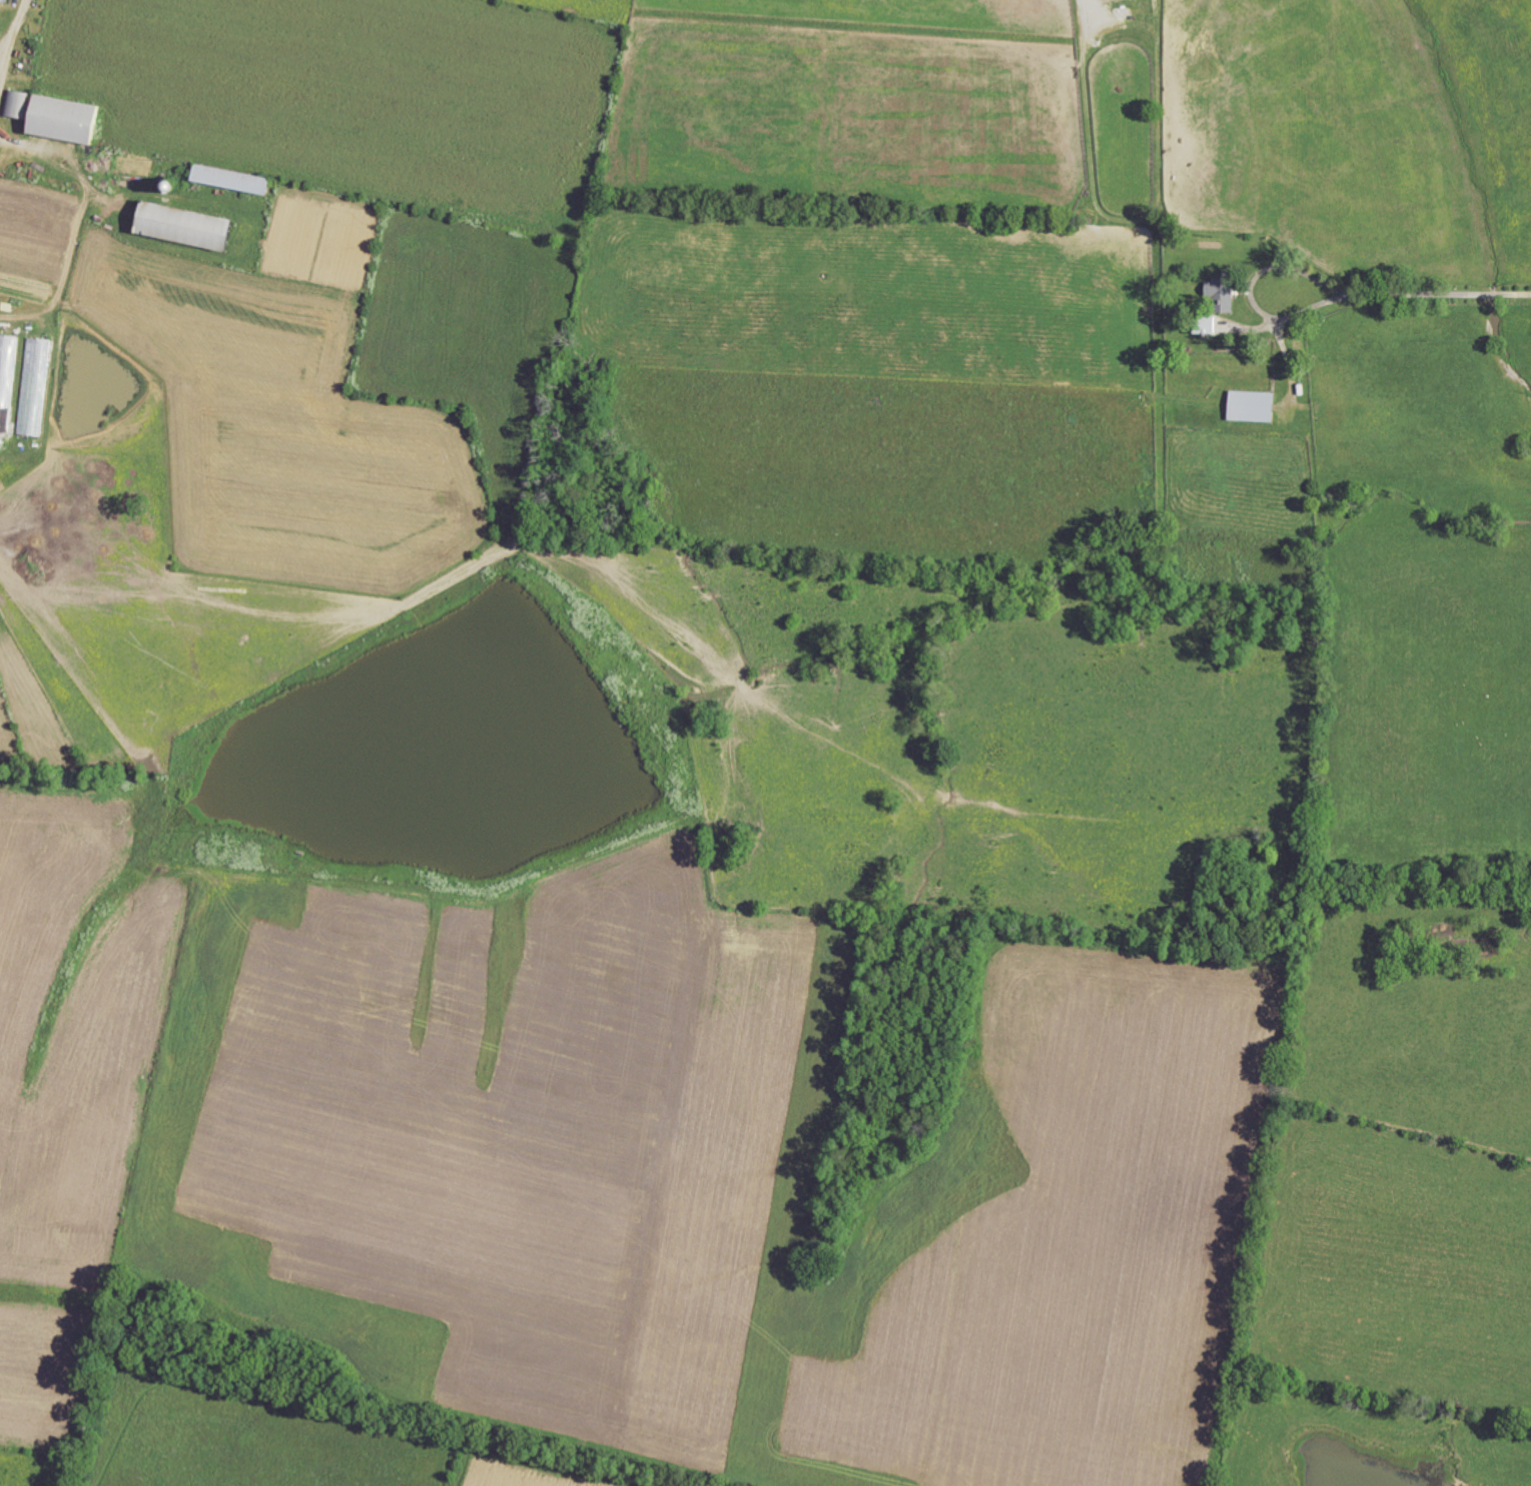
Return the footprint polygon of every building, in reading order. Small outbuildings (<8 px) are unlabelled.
[(95,144),(100,104),(36,97),(31,137),(95,144)] [(269,193),(272,176),(196,163),(193,180),(269,193)] [(138,232),(229,250),(236,217),(144,200),(138,232)] [(1207,278),(1207,297),(1219,297),(1219,312),(1234,312),(1233,277),(1207,278)] [(1276,392),(1231,391),(1230,420),(1275,422),(1276,392)]
